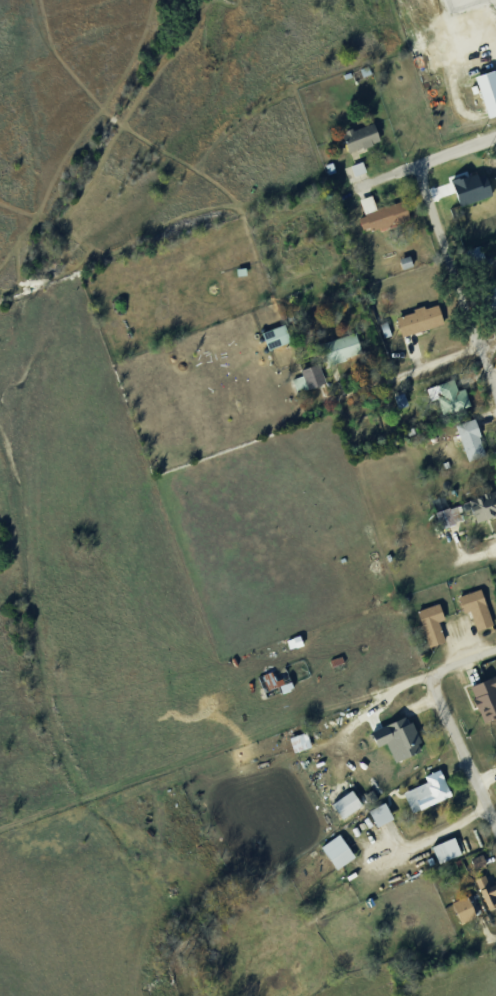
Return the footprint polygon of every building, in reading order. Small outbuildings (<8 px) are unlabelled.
[(355,73),(358,82),(368,79),(365,70),(355,73)] [(338,77),(340,83),(348,80),(346,74),(338,77)] [(484,124),(495,120),(495,92),(490,74),(470,81),(484,124)] [(339,140),(344,155),(358,150),(359,153),(369,150),(368,146),(374,144),(368,127),(349,133),(348,131),(340,134),(342,139),(339,140)] [(319,169),(323,179),(332,175),(327,165),(319,169)] [(345,169),(350,182),(363,178),(359,165),(345,169)] [(355,221),(358,236),(403,225),(398,205),(371,212),(367,199),(355,203),(360,220),(355,221)] [(456,256),(461,270),(483,262),(478,248),(456,256)] [(394,263),(397,274),(408,271),(405,260),(394,263)] [(233,271),(233,280),(242,279),(242,271),(233,271)] [(487,324),(495,321),(495,294),(494,290),(481,295),(483,301),(479,302),(487,324)] [(393,323),(398,340),(439,328),(433,308),(419,313),(419,310),(407,313),(408,319),(393,323)] [(256,337),(263,356),(290,346),(283,327),(256,337)] [(314,348),(352,336),(360,361),(322,373),(314,348)] [(295,373),(298,380),(289,382),(293,396),(322,387),(316,367),(295,373)] [(446,385),(450,395),(459,391),(466,411),(431,423),(421,394),(446,385)] [(449,430),(468,423),(481,458),(463,465),(449,430)] [(437,466),(444,464),(446,470),(440,472),(437,466)] [(466,524),(470,523),(471,527),(495,520),(495,513),(490,494),(459,503),(466,524)] [(430,517),(453,511),(457,523),(450,525),(451,529),(435,533),(430,517)] [(453,600),(459,617),(465,615),(473,639),(489,634),(475,593),(453,600)] [(433,607),(439,623),(434,625),(442,647),(426,652),(413,614),(433,607)] [(288,640),(292,649),(306,644),(302,634),(288,640)] [(287,640),(295,637),(300,650),(287,655),(284,647),(286,646),(285,643),(288,642),(287,640)] [(325,663),(330,675),(342,670),(337,658),(325,663)] [(253,680),(262,703),(290,692),(281,669),(253,680)] [(494,676),(495,681),(495,691),(494,692),(495,697),(495,717),(480,724),(475,713),(473,713),(467,700),(469,699),(464,689),(494,676)] [(370,719),(379,737),(369,742),(381,768),(395,761),(397,764),(413,756),(404,738),(410,735),(405,725),(400,727),(399,724),(394,726),(387,711),(370,719)] [(291,737),(296,751),(313,746),(309,732),(291,737)] [(284,742),(289,756),(306,750),(302,736),(284,742)] [(420,781),(423,787),(398,797),(407,819),(447,803),(436,774),(420,781)] [(327,809),(338,825),(358,812),(347,795),(327,809)] [(364,814),(380,806),(389,825),(372,832),(364,814)] [(316,851),(334,839),(350,862),(332,874),(316,851)] [(426,852),(434,870),(457,860),(450,842),(426,852)] [(488,863),(485,853),(474,857),(477,867),(488,863)] [(486,888),(495,884),(495,923),(488,926),(469,879),(480,875),(486,888)] [(464,923),(479,916),(470,895),(454,902),(464,923)] [(446,909),(455,930),(472,924),(461,896),(450,901),(452,907),(446,909)]
